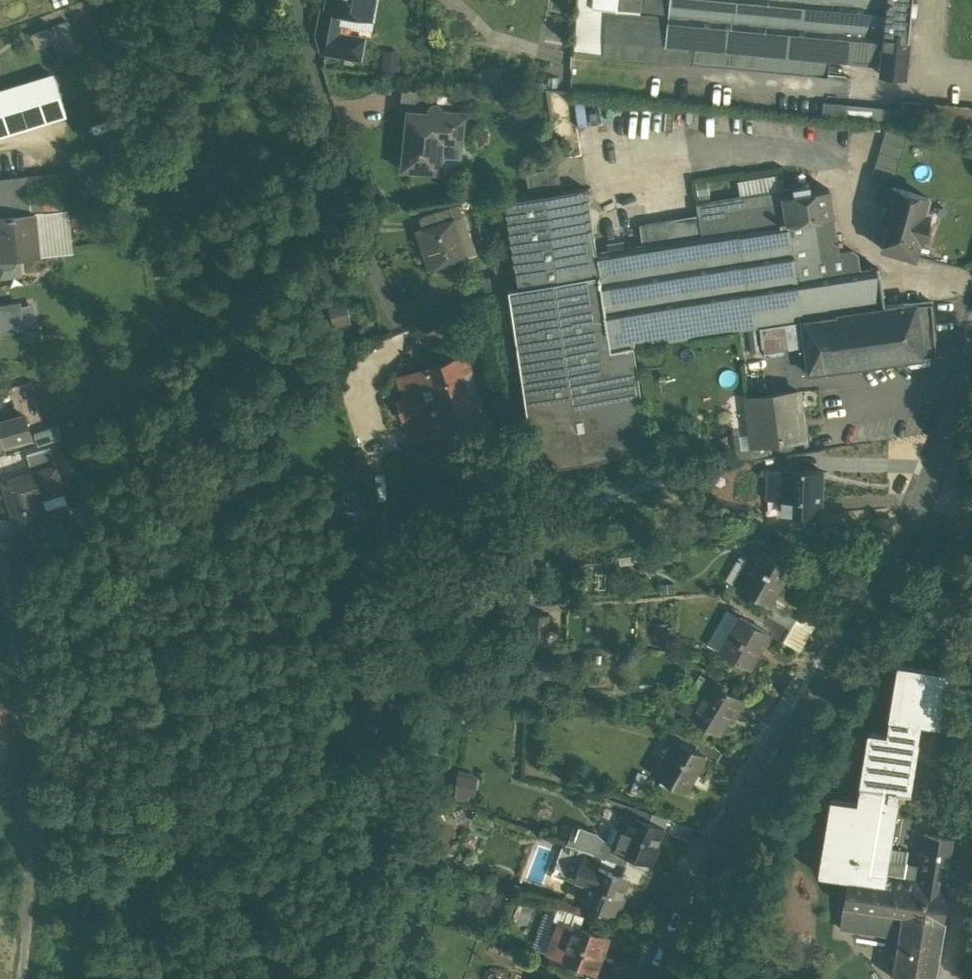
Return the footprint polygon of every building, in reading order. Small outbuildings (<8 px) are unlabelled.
[(328,8),(328,9),(342,12),(367,16),(370,0),(330,0),(328,8)] [(574,52),(601,54),(603,39),(605,9),(638,13),(640,0),(577,0),(574,52)] [(638,13),(668,16),(669,0),(640,0),(638,13)] [(668,16),(692,18),(689,47),(694,48),(727,51),(763,55),(783,57),(818,60),(827,61),(830,32),(833,0),(669,0),(668,16)] [(830,32),(849,34),(873,36),(884,37),(888,0),(833,0),(830,32)] [(884,37),(881,66),(881,75),(904,77),(911,0),(888,0),(884,37)] [(342,12),(328,9),(328,8),(322,7),(318,33),(325,35),(322,52),(359,59),(363,39),(338,35),(342,12)] [(638,13),(605,9),(603,39),(635,42),(638,13)] [(668,16),(638,13),(635,42),(665,45),(668,16)] [(692,18),(668,16),(665,45),(689,47),(692,18)] [(67,22),(56,26),(56,27),(51,29),(56,42),(73,36),(67,22)] [(51,29),(32,35),(37,49),(53,43),(56,42),(51,29)] [(849,34),(830,32),(827,61),(846,63),(849,34)] [(873,36),(849,34),(846,63),(870,65),(873,36)] [(56,42),(53,43),(60,61),(80,54),(73,36),(56,42)] [(884,37),(873,36),(870,65),(881,66),(884,37)] [(635,42),(603,39),(601,54),(692,63),(694,48),(689,47),(665,45),(635,42)] [(727,51),(694,48),(692,63),(726,66),(727,51)] [(763,55),(727,51),(726,66),(761,70),(763,55)] [(783,57),(763,55),(761,70),(781,72),(783,57)] [(818,60),(783,57),(781,72),(817,76),(818,60)] [(501,69),(483,67),(482,82),(500,83),(501,69)] [(0,93),(0,134),(65,114),(53,76),(0,93)] [(437,92),(402,89),(400,110),(409,111),(427,113),(428,109),(428,108),(429,106),(432,104),(435,104),(436,104),(437,92)] [(428,109),(427,113),(409,111),(403,166),(428,169),(428,172),(441,173),(445,142),(462,144),(466,111),(442,109),(440,106),(438,104),(436,104),(435,104),(432,104),(429,106),(428,108),(428,109)] [(900,114),(845,109),(844,118),(900,123),(900,114)] [(905,135),(884,130),(872,176),(881,178),(893,181),(905,135)] [(558,166),(526,170),(529,195),(561,191),(558,166)] [(62,174),(28,178),(31,212),(35,212),(66,210),(62,174)] [(0,181),(0,215),(31,212),(28,178),(0,181)] [(893,181),(881,178),(880,183),(893,187),(894,186),(892,185),(893,181)] [(827,183),(781,190),(786,222),(787,224),(814,220),(819,257),(838,254),(827,183)] [(911,191),(894,186),(893,187),(880,183),(875,200),(885,203),(880,219),(890,221),(882,248),(916,258),(920,242),(923,242),(931,213),(925,212),(929,197),(911,192),(911,191)] [(587,187),(561,191),(568,236),(594,232),(594,231),(587,187)] [(529,195),(505,199),(519,284),(598,272),(599,272),(596,250),(594,232),(568,236),(561,191),(529,195)] [(460,202),(449,206),(453,217),(463,214),(460,202)] [(772,205),(698,216),(700,225),(698,225),(699,228),(700,228),(701,234),(774,224),(772,205)] [(449,206),(419,216),(423,227),(453,217),(449,206)] [(66,210),(35,212),(39,256),(72,253),(66,210)] [(0,215),(0,262),(17,259),(18,259),(40,257),(39,256),(35,212),(31,212),(0,215)] [(476,251),(463,214),(453,217),(465,255),(476,251)] [(698,216),(666,220),(667,227),(687,224),(689,236),(701,234),(700,228),(699,228),(698,225),(700,225),(698,216)] [(423,227),(416,229),(428,267),(465,255),(453,217),(423,227)] [(814,220),(787,224),(786,222),(785,222),(784,219),(779,220),(780,223),(774,224),(701,234),(689,236),(596,250),(599,272),(611,349),(802,320),(884,309),(878,269),(860,272),(857,255),(852,252),(838,254),(819,257),(814,220)] [(666,220),(594,231),(594,232),(596,250),(689,236),(687,224),(667,227),(666,220)] [(18,259),(17,259),(0,262),(0,277),(0,278),(13,276),(20,275),(19,265),(18,259)] [(519,284),(508,285),(535,466),(648,450),(633,347),(609,351),(598,272),(519,284)] [(932,303),(915,304),(923,359),(936,356),(932,303)] [(884,309),(802,320),(810,375),(923,359),(915,304),(884,309)] [(345,305),(331,309),(335,324),(349,321),(345,305)] [(0,310),(0,336),(24,332),(21,312),(20,307),(0,310)] [(21,312),(24,332),(39,329),(36,310),(21,312)] [(457,358),(398,376),(405,398),(398,401),(403,417),(410,415),(417,439),(476,420),(457,358)] [(797,391),(746,398),(753,446),(765,444),(789,441),(804,439),(797,391)] [(0,422),(0,434),(3,443),(29,435),(27,414),(0,422)] [(35,433),(39,445),(60,439),(56,427),(35,433)] [(789,441),(765,444),(767,457),(791,454),(789,441)] [(50,447),(26,455),(31,472),(55,464),(50,447)] [(31,472),(2,482),(17,530),(47,520),(38,492),(62,484),(55,464),(31,472)] [(820,470),(784,468),(783,498),(794,499),(793,513),(817,514),(818,501),(820,470)] [(408,499),(393,500),(394,519),(409,518),(408,499)] [(841,499),(818,501),(817,512),(841,511),(841,499)] [(790,566),(755,546),(734,583),(757,596),(769,603),(769,602),(790,566)] [(796,618),(774,605),(769,602),(769,603),(757,596),(755,601),(771,611),(768,616),(789,629),(796,618)] [(548,610),(528,609),(527,642),(547,642),(548,610)] [(741,614),(720,649),(749,666),(769,633),(769,632),(761,627),(741,614)] [(789,629),(768,616),(761,627),(769,632),(769,633),(782,641),(789,629)] [(921,865),(907,863),(909,850),(907,849),(907,850),(889,847),(895,809),(898,791),(909,793),(917,740),(916,740),(919,722),(938,725),(946,671),(898,663),(889,716),(890,716),(888,733),(869,730),(860,783),(861,783),(859,799),(856,799),(855,800),(832,796),(819,871),(841,875),(848,876),(844,902),(905,912),(902,934),(895,977),(908,978),(936,978),(951,883),(947,882),(954,837),(926,833),(921,865)] [(744,697),(708,676),(699,691),(700,691),(703,693),(690,715),(718,732),(731,710),(735,712),(744,697)] [(477,692),(470,689),(469,698),(476,699),(477,692)] [(686,696),(679,709),(690,715),(703,693),(700,691),(694,701),(686,696)] [(476,699),(469,698),(466,713),(476,715),(478,699),(476,699)] [(695,747),(675,736),(665,755),(664,754),(656,768),(657,769),(655,772),(684,788),(696,766),(698,767),(705,755),(706,754),(695,747)] [(721,749),(701,737),(695,747),(706,754),(705,755),(714,760),(721,749)] [(452,790),(473,793),(476,770),(454,768),(452,790)] [(625,810),(618,828),(624,830),(632,813),(625,810)] [(663,826),(632,813),(624,830),(618,828),(613,841),(611,844),(630,852),(649,860),(650,858),(663,826)] [(574,819),(566,839),(591,849),(599,829),(574,819)] [(692,827),(672,819),(668,831),(687,839),(692,827)] [(630,852),(611,844),(613,841),(600,836),(594,850),(600,852),(607,855),(605,861),(597,858),(596,863),(620,872),(624,861),(626,862),(630,852)] [(594,850),(563,838),(552,869),(574,878),(574,876),(580,859),(595,864),(596,863),(597,858),(600,852),(594,850)] [(607,855),(600,852),(597,858),(605,861),(607,855)] [(649,860),(630,852),(626,862),(647,870),(652,859),(650,858),(649,860)] [(620,872),(596,863),(595,864),(580,859),(574,876),(589,881),(582,899),(600,905),(600,904),(617,910),(623,894),(620,892),(625,878),(627,874),(620,872)] [(626,862),(624,861),(620,872),(627,874),(625,878),(642,884),(647,870),(626,862)] [(589,881),(574,876),(574,878),(568,894),(582,899),(589,881)] [(905,912),(844,902),(840,925),(842,925),(902,934),(905,912)] [(604,932),(575,921),(563,955),(593,966),(599,952),(597,951),(604,932)]
